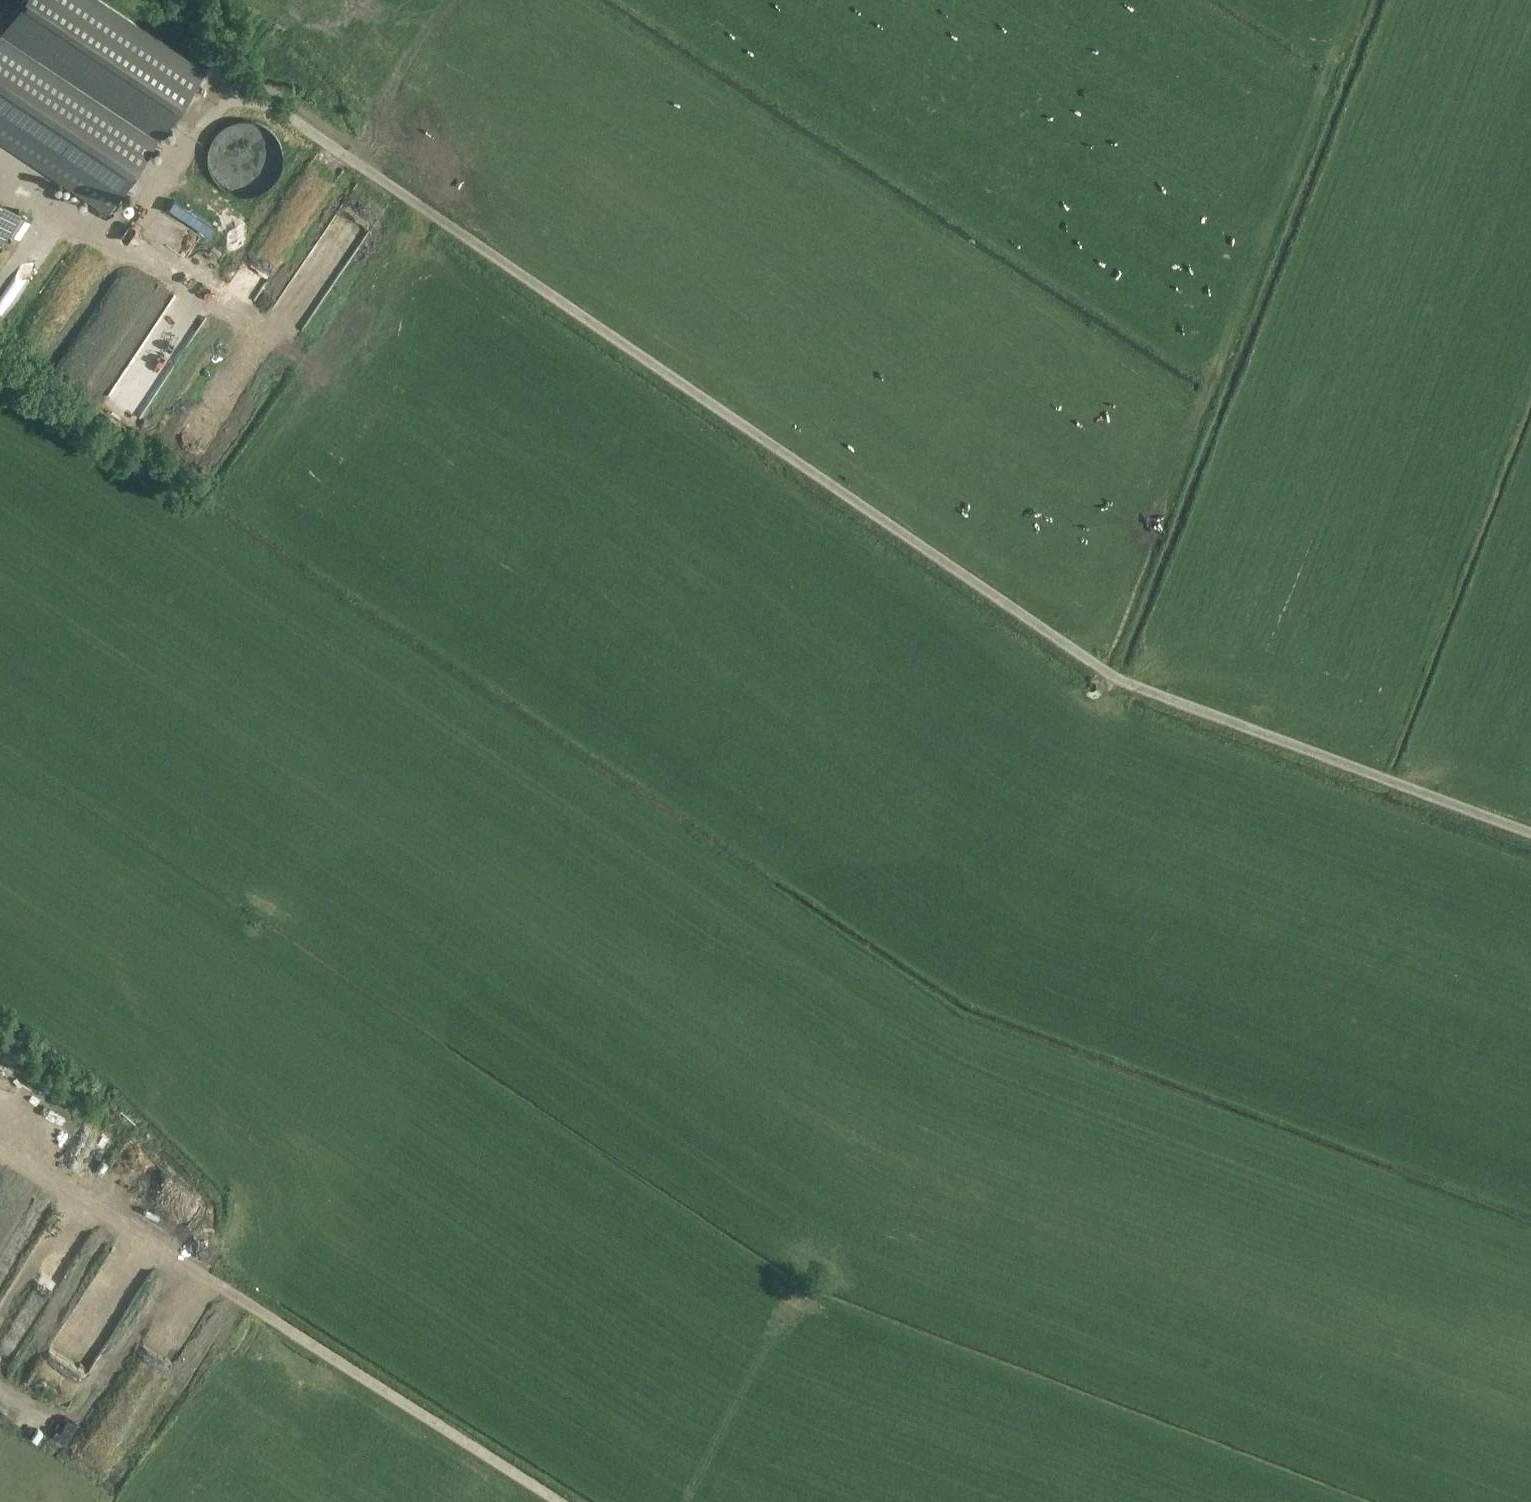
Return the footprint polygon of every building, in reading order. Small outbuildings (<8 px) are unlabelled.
[(108,212),(203,68),(100,0),(25,0),(11,21),(0,14),(0,140),(108,212)] [(22,292),(35,297),(41,282),(28,277),(22,292)] [(67,1164),(78,1170),(86,1155),(76,1149),(67,1164)]
